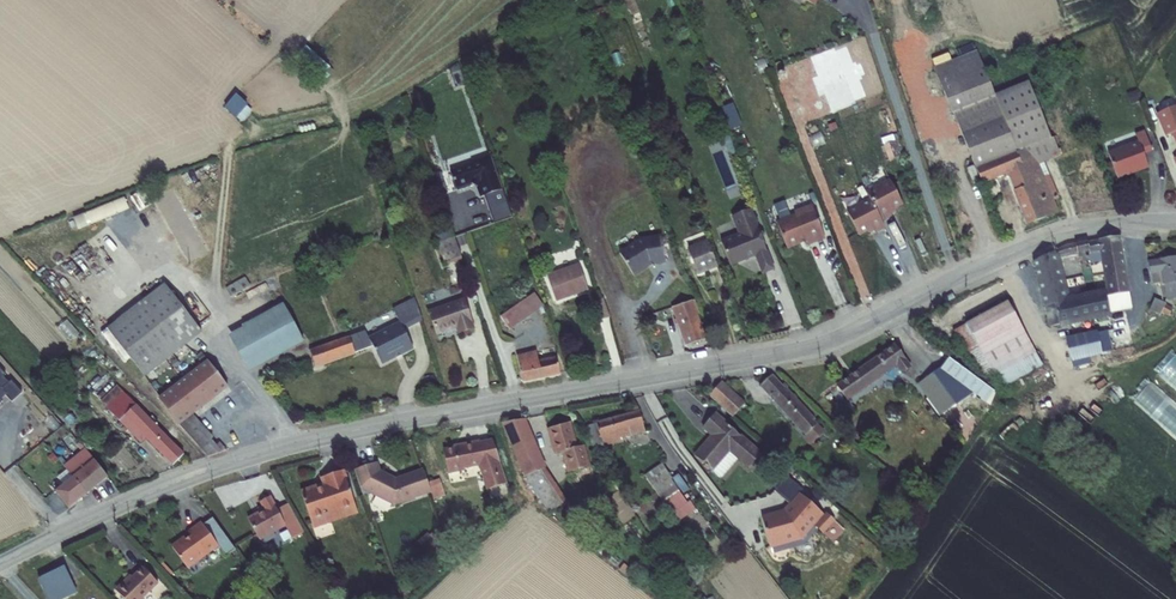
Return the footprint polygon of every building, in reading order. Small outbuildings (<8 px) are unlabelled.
[(975,169),(976,169),(1026,150),(1039,165),(1045,163),(1061,157),(1054,138),(1051,139),(1029,82),(995,95),(978,50),(934,68),(952,115),(955,113),(975,169)] [(459,63),(450,69),(451,73),(461,69),(459,63)] [(1137,90),(1127,94),(1130,105),(1141,102),(1137,90)] [(248,105),(236,94),(225,108),(236,118),(237,117),(247,106),(248,105)] [(247,106),(237,117),(242,122),(252,111),(247,106)] [(1156,115),(1165,137),(1173,133),(1175,141),(1175,106),(1156,115)] [(729,153),(737,157),(721,112),(717,120),(720,127),(727,134),(724,141),(729,153)] [(1145,131),(1136,134),(1139,142),(1108,153),(1118,178),(1148,167),(1143,154),(1152,151),(1145,131)] [(896,141),(901,157),(905,155),(898,134),(882,139),(884,145),(896,141)] [(747,140),(741,142),(744,150),(750,147),(747,140)] [(896,141),(884,145),(889,161),(901,157),(896,141)] [(982,185),(1008,175),(1015,191),(1014,192),(1028,227),(1060,213),(1055,201),(1060,199),(1045,163),(1039,165),(1026,150),(976,169),(982,185)] [(473,164),(451,171),(457,192),(473,186),(477,188),(480,198),(484,196),(495,224),(513,218),(490,155),(472,161),(473,164)] [(868,177),(862,179),(866,186),(871,183),(868,177)] [(890,179),(866,192),(870,199),(882,222),(892,217),(891,215),(896,212),(895,210),(903,206),(890,179)] [(124,198),(74,219),(78,230),(129,209),(124,198)] [(882,222),(870,199),(847,211),(860,237),(868,233),(869,234),(874,232),(876,234),(886,229),(882,222)] [(809,246),(825,239),(812,205),(794,212),(795,214),(777,222),(787,250),(807,243),(809,246)] [(762,276),(775,270),(752,209),(731,218),(738,234),(720,241),(731,267),(755,258),(762,276)] [(133,239),(145,229),(133,214),(121,223),(133,239)] [(438,243),(453,238),(450,230),(436,235),(438,243)] [(654,266),(666,264),(661,236),(641,239),(619,253),(634,277),(649,268),(648,268),(651,266),(654,266)] [(1068,245),(1033,262),(1045,308),(1056,306),(1060,326),(1061,330),(1112,318),(1111,314),(1111,313),(1106,290),(1071,297),(1061,259),(1089,253),(1090,254),(1100,253),(1102,262),(1107,290),(1108,297),(1130,294),(1131,293),(1121,236),(1068,245)] [(438,243),(438,244),(445,266),(463,260),(455,237),(453,238),(438,243)] [(707,241),(687,249),(698,277),(718,269),(707,241)] [(1100,253),(1090,254),(1089,254),(1090,264),(1102,262),(1100,253)] [(1175,299),(1175,257),(1148,261),(1150,276),(1151,275),(1160,274),(1162,286),(1164,286),(1166,298),(1167,300),(1175,299)] [(579,264),(548,275),(557,303),(589,292),(579,264)] [(1162,298),(1166,298),(1164,286),(1162,286),(1160,274),(1151,275),(1153,285),(1160,284),(1162,298)] [(245,278),(226,289),(231,298),(250,287),(245,278)] [(164,285),(106,330),(146,378),(202,334),(164,285)] [(1107,290),(1106,290),(1111,313),(1133,309),(1130,294),(1108,297),(1107,290)] [(535,293),(500,317),(510,331),(545,306),(535,293)] [(373,347),(383,365),(414,350),(404,331),(423,322),(415,298),(393,309),(400,322),(369,339),(373,347)] [(465,299),(428,312),(437,337),(457,330),(459,336),(476,330),(465,299)] [(604,299),(595,302),(602,321),(611,317),(604,299)] [(1162,313),(1166,304),(1154,299),(1149,311),(1161,315),(1162,313)] [(692,301),(671,308),(676,320),(677,325),(685,347),(707,339),(698,315),(692,301)] [(1008,303),(965,325),(994,375),(1001,389),(1044,366),(1008,303)] [(1173,308),(1166,304),(1162,313),(1170,316),(1173,308)] [(242,330),(229,337),(249,373),(304,344),(283,305),(242,326),(242,330)] [(1056,306),(1045,308),(1049,328),(1060,326),(1056,306)] [(657,319),(649,317),(648,326),(656,327),(657,319)] [(79,334),(67,320),(58,328),(70,342),(79,334)] [(994,375),(965,325),(954,332),(982,381),(994,375)] [(350,337),(355,354),(373,347),(369,339),(365,331),(350,337)] [(1098,331),(1066,338),(1071,363),(1073,362),(1091,358),(1103,356),(1102,353),(1098,333),(1098,331)] [(1109,331),(1098,333),(1102,353),(1113,351),(1109,331)] [(309,351),(316,369),(355,356),(355,354),(349,337),(309,351)] [(848,403),(897,367),(902,375),(912,368),(895,344),(836,386),(848,403)] [(537,352),(517,356),(522,383),(561,375),(557,357),(539,361),(537,352)] [(1159,374),(1175,389),(1175,355),(1159,374)] [(1091,358),(1073,362),(1074,367),(1092,364),(1091,358)] [(950,359),(941,371),(973,395),(986,405),(995,393),(950,359)] [(158,399),(180,427),(194,416),(229,389),(208,361),(158,399)] [(6,375),(0,368),(0,404),(2,403),(0,401),(5,397),(11,403),(22,393),(11,381),(9,383),(4,378),(6,375)] [(940,370),(918,385),(940,418),(973,395),(941,371),(940,370)] [(773,373),(760,384),(805,434),(818,422),(815,418),(816,417),(797,397),(794,393),(787,386),(786,387),(782,383),(773,373)] [(722,379),(709,393),(733,415),(746,402),(722,379)] [(1152,383),(1134,402),(1175,440),(1175,404),(1152,383)] [(107,408),(123,392),(117,386),(101,401),(107,408)] [(120,421),(137,405),(123,392),(107,408),(119,422),(120,421)] [(140,444),(146,439),(172,467),(185,456),(137,405),(120,421),(127,429),(126,430),(140,444)] [(603,444),(604,445),(626,440),(625,436),(645,430),(639,408),(596,420),(596,421),(603,444)] [(740,434),(716,411),(702,427),(710,434),(693,453),(712,471),(730,451),(749,468),(763,450),(741,433),(740,434)] [(194,416),(180,427),(208,459),(222,454),(222,453),(216,446),(211,440),(213,438),(194,416)] [(526,417),(501,421),(524,475),(545,466),(546,465),(526,417)] [(554,453),(561,451),(567,471),(579,468),(588,466),(590,465),(584,444),(577,444),(571,421),(547,427),(554,453)] [(592,447),(603,444),(596,421),(586,425),(592,447)] [(818,422),(805,434),(803,436),(810,444),(825,430),(818,422)] [(479,440),(479,438),(454,444),(454,445),(443,447),(449,472),(466,469),(465,467),(479,465),(487,490),(508,483),(493,437),(479,440)] [(82,452),(85,449),(80,443),(76,446),(82,452)] [(220,443),(216,446),(222,453),(227,451),(220,443)] [(73,479),(95,462),(85,449),(82,452),(67,464),(64,467),(63,467),(67,471),(73,479)] [(59,461),(53,454),(48,458),(54,465),(59,461)] [(58,460),(64,467),(67,464),(61,457),(58,460)] [(378,460),(354,468),(364,496),(372,493),(393,503),(432,492),(429,482),(424,467),(397,476),(381,468),(378,460)] [(87,496),(109,478),(95,462),(73,479),(87,496)] [(671,477),(672,477),(662,462),(644,474),(662,500),(663,500),(678,489),(671,477)] [(545,466),(524,475),(549,512),(567,499),(545,466)] [(588,466),(579,468),(581,476),(590,473),(588,466)] [(321,481),(300,488),(312,522),(328,516),(330,522),(358,513),(346,477),(348,476),(344,469),(320,477),(321,481)] [(73,479),(67,471),(57,479),(63,486),(73,479)] [(678,472),(672,477),(683,492),(689,487),(678,472)] [(787,474),(774,490),(788,502),(783,508),(761,514),(770,547),(802,538),(815,524),(824,513),(800,492),(803,488),(787,474)] [(446,495),(440,478),(429,482),(432,492),(434,499),(446,495)] [(87,496),(73,479),(63,486),(55,494),(68,511),(87,496)] [(678,489),(662,500),(672,514),(689,504),(678,489)] [(278,508),(271,494),(259,501),(261,504),(257,507),(259,510),(247,516),(260,540),(285,526),(292,539),(304,532),(288,502),(278,508)] [(824,513),(815,524),(823,533),(835,519),(826,511),(824,513)] [(328,516),(312,522),(314,528),(330,522),(328,516)] [(186,541),(174,550),(190,571),(219,550),(227,560),(238,552),(215,520),(206,527),(203,524),(190,535),(193,539),(188,543),(186,541)] [(430,534),(427,532),(418,541),(428,552),(438,543),(437,543),(430,534)] [(433,532),(430,534),(437,543),(440,540),(433,532)] [(613,554),(609,559),(616,565),(620,560),(613,554)] [(624,563),(618,569),(631,579),(636,572),(624,563)] [(117,591),(123,598),(142,598),(158,585),(143,568),(117,591)] [(38,582),(46,598),(58,598),(75,591),(64,569),(38,582)]
